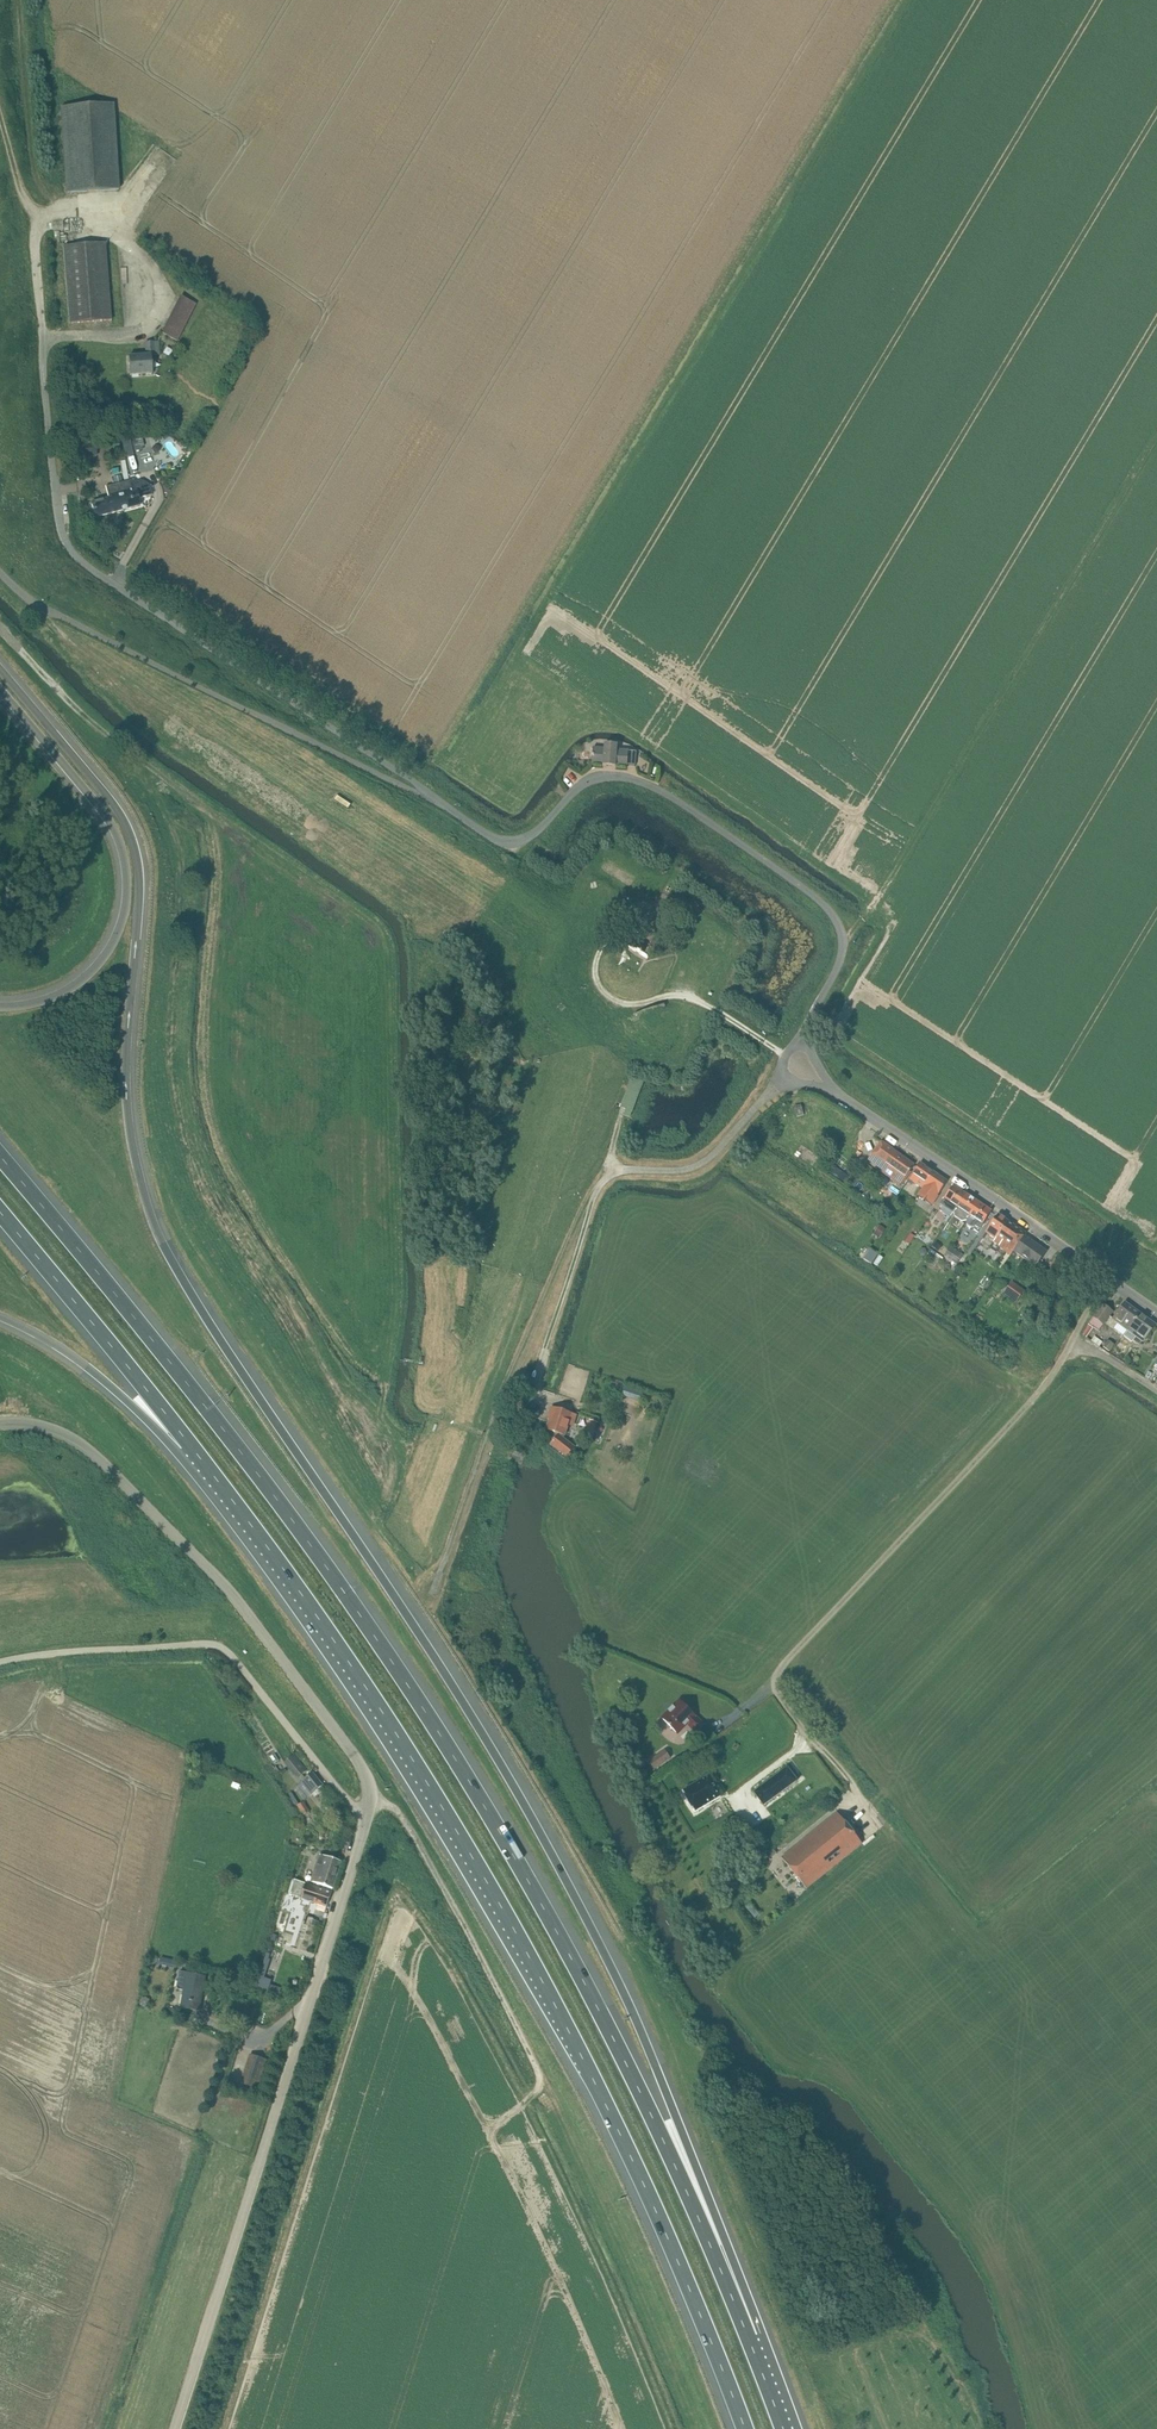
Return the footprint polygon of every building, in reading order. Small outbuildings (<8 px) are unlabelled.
[(67,193),(118,190),(113,106),(62,110),(67,193)] [(69,324),(111,321),(105,244),(63,248),(69,324)] [(174,341),(193,306),(180,299),(161,334),(174,341)] [(130,376),(142,375),(152,375),(151,356),(158,355),(157,342),(145,343),(146,356),(129,358),(130,376)] [(74,460),(75,460),(97,457),(95,444),(74,447),(72,447),(74,460)] [(120,476),(113,478),(115,485),(117,484),(120,484),(122,483),(120,476)] [(122,483),(117,484),(125,510),(140,506),(138,499),(152,495),(149,486),(140,481),(135,483),(134,482),(132,482),(131,481),(129,481),(122,483)] [(109,498),(90,504),(94,519),(109,514),(125,510),(117,484),(115,485),(106,487),(109,498)] [(593,752),(592,764),(603,765),(603,766),(616,767),(616,766),(627,767),(628,767),(628,766),(636,766),(637,753),(629,752),(629,751),(618,750),(618,745),(616,745),(605,744),(605,749),(593,748),(593,752)] [(646,955),(629,946),(626,952),(615,947),(614,950),(624,955),(618,967),(640,978),(651,957),(652,958),(657,947),(658,937),(655,936),(646,955)] [(802,1104),(794,1106),(796,1117),(804,1115),(802,1104)] [(901,1185),(907,1176),(914,1166),(882,1143),(869,1160),(882,1169),(881,1171),(887,1175),(901,1185)] [(923,1189),(933,1173),(920,1163),(908,1181),(911,1183),(912,1181),(923,1189)] [(831,1165),(827,1171),(845,1183),(849,1177),(831,1165)] [(947,1182),(933,1173),(923,1189),(917,1197),(931,1206),(947,1182)] [(941,1214),(950,1219),(953,1215),(966,1194),(954,1186),(941,1205),(944,1207),(941,1211),(941,1214)] [(966,1194),(953,1215),(954,1217),(961,1222),(966,1221),(971,1215),(979,1203),(966,1194)] [(971,1215),(966,1221),(966,1225),(967,1227),(969,1228),(972,1228),(975,1227),(979,1230),(992,1211),(979,1203),(971,1215)] [(1011,1255),(1014,1251),(1024,1236),(1026,1234),(998,1215),(985,1233),(994,1239),(993,1242),(1011,1255)] [(1039,1261),(1046,1251),(1024,1236),(1014,1251),(1016,1252),(1026,1259),(1036,1266),(1039,1261)] [(958,1265),(964,1255),(950,1247),(944,1257),(958,1265)] [(999,1291),(1004,1284),(998,1280),(994,1287),(999,1291)] [(1016,1302),(1024,1292),(1013,1283),(1005,1293),(1016,1302)] [(1127,1330),(1139,1313),(1125,1303),(1113,1320),(1127,1330)] [(1104,1325),(1113,1312),(1102,1305),(1093,1317),(1104,1325)] [(1143,1342),(1155,1326),(1139,1313),(1127,1330),(1127,1331),(1123,1337),(1132,1343),(1134,1341),(1140,1346),(1143,1342)] [(643,1394),(622,1387),(619,1395),(641,1402),(643,1394)] [(573,1426),(576,1416),(552,1408),(549,1415),(551,1416),(547,1430),(559,1434),(558,1435),(551,1445),(567,1457),(574,1448),(564,1439),(568,1425),(573,1426)] [(589,1421),(587,1428),(595,1431),(597,1424),(589,1421)] [(585,1433),(583,1439),(591,1442),(593,1436),(585,1433)] [(704,1726),(680,1701),(662,1719),(677,1734),(688,1724),(696,1733),(704,1726)] [(298,1778),(306,1771),(296,1759),(287,1766),(298,1778)] [(764,1805),(797,1781),(787,1768),(754,1793),(764,1805)] [(325,1790),(313,1774),(304,1782),(302,1783),(311,1795),(322,1786),(325,1790)] [(695,1813),(720,1798),(708,1777),(683,1792),(695,1813)] [(304,1816),(311,1812),(304,1802),(297,1806),(304,1816)] [(807,1890),(863,1845),(838,1814),(782,1859),(807,1890)] [(333,1889),(341,1862),(320,1855),(311,1882),(333,1889)] [(327,1907),(332,1892),(306,1884),(295,1880),(290,1895),(327,1907)] [(267,1952),(257,1985),(280,1992),(281,1987),(271,1984),(272,1979),(265,1977),(271,1959),(269,1958),(271,1953),(267,1952)] [(178,1967),(179,1962),(162,1958),(161,1963),(178,1967)] [(199,2011),(205,1977),(180,1972),(176,1989),(184,1991),(181,2008),(199,2011)] [(251,2055),(243,2077),(246,2077),(260,2082),(267,2060),(251,2055)]
